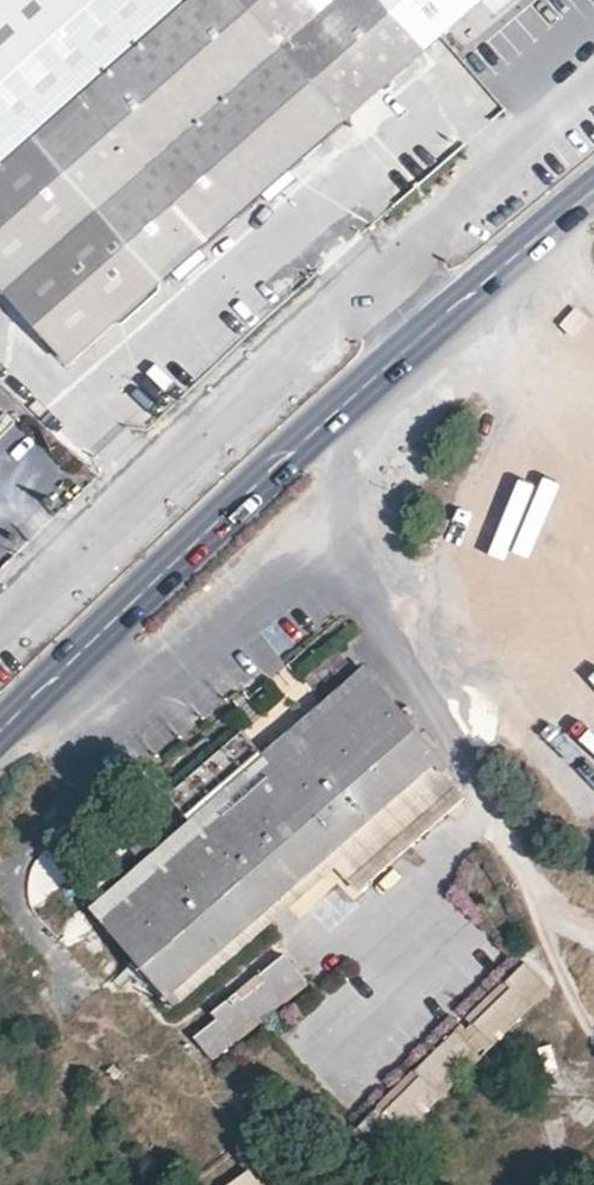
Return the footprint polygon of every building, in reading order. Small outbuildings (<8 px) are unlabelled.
[(75,356),(432,42),(393,0),(0,0),(0,271),(75,356)] [(480,0),(393,0),(432,42),(480,0)] [(515,0),(490,0),(447,43),(459,55),(515,0)] [(122,355),(173,305),(158,290),(107,340),(122,355)] [(13,413),(0,400),(0,426),(13,413)] [(368,677),(100,911),(177,1001),(337,866),(359,888),(465,789),(368,677)] [(461,870),(456,894),(467,906),(483,888),(461,870)] [(219,1027),(198,1042),(218,1059),(240,1038),(233,1034),(252,1017),(262,1019),(279,1009),(281,997),(303,979),(285,959),(265,975),(263,985),(246,1003),(236,1000),(214,1018),(219,1027)] [(510,987),(474,1024),(498,1048),(538,1003),(528,997),(545,979),(524,962),(503,983),(510,987)] [(368,1137),(361,1149),(370,1151),(373,1144),(392,1127),(399,1130),(440,1095),(436,1092),(474,1054),(453,1036),(418,1073),(422,1081),(382,1117),(377,1112),(362,1128),(368,1137)] [(223,1184),(259,1184),(242,1167),(223,1184)]
